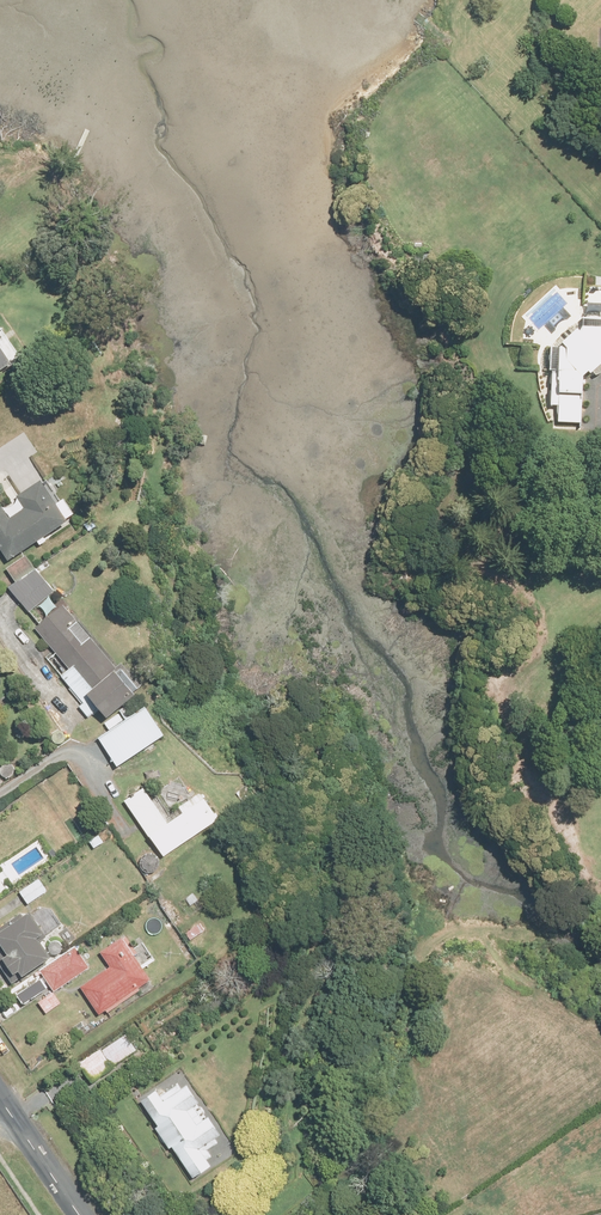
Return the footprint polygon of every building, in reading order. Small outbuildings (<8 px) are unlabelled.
[(555,426),(581,427),(582,381),(586,376),(589,378),(600,367),(600,321),(582,321),(579,331),(558,349),(549,349),(548,374),(551,374),(549,409),(556,410),(555,426)] [(13,366),(0,346),(0,375),(13,366)] [(4,564),(64,525),(38,484),(15,499),(22,511),(7,521),(0,512),(0,558),(4,564)] [(25,555),(5,568),(13,582),(33,568),(25,555)] [(34,568),(7,591),(26,614),(53,592),(34,568)] [(114,671),(60,607),(32,630),(66,671),(57,677),(80,705),(75,708),(86,720),(94,714),(105,724),(133,700),(130,696),(138,689),(119,666),(114,671)] [(146,713),(96,742),(113,771),(163,741),(146,713)] [(141,792),(123,805),(161,861),(217,823),(203,802),(165,827),(141,792)] [(38,880),(17,894),(26,907),(47,892),(38,880)] [(9,987),(17,983),(47,964),(34,944),(38,942),(39,944),(44,941),(26,914),(0,929),(0,973),(9,987)] [(199,923),(183,935),(188,942),(205,931),(199,923)] [(108,971),(78,990),(96,1019),(104,1014),(105,1016),(138,994),(136,992),(149,984),(120,940),(97,955),(108,971)] [(73,950),(38,974),(52,995),(87,971),(73,950)] [(51,995),(35,1004),(42,1017),(58,1008),(51,995)] [(124,1034),(76,1066),(90,1087),(138,1055),(124,1034)] [(153,1094),(138,1105),(155,1130),(152,1131),(167,1153),(169,1151),(191,1184),(210,1171),(205,1164),(209,1161),(205,1155),(216,1147),(213,1144),(219,1139),(214,1133),(215,1129),(210,1122),(206,1121),(192,1100),(193,1098),(188,1091),(181,1090),(177,1085),(156,1098),(153,1094)]
